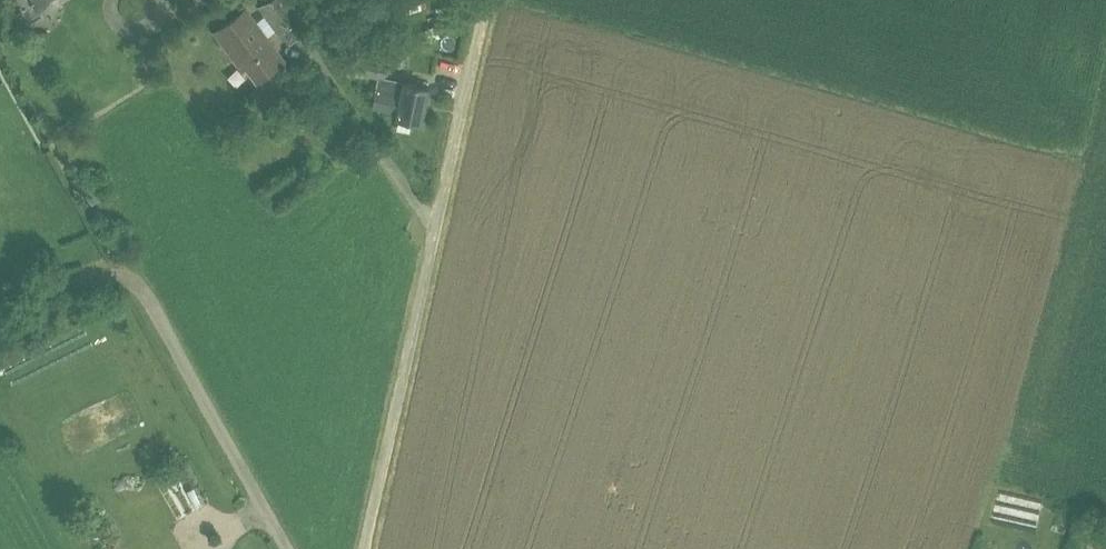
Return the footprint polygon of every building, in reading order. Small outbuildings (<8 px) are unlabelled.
[(39,8),(54,0),(38,0),(39,2),(36,4),(39,8)] [(288,0),(266,0),(258,6),(279,32),(300,16),(288,0)] [(284,59),(267,37),(255,21),(245,7),(215,31),(241,69),(245,66),(256,80),(284,59)] [(395,118),(421,123),(428,88),(402,83),(403,81),(384,77),(390,49),(361,43),(355,73),(378,78),(372,108),(396,113),(395,118)]
